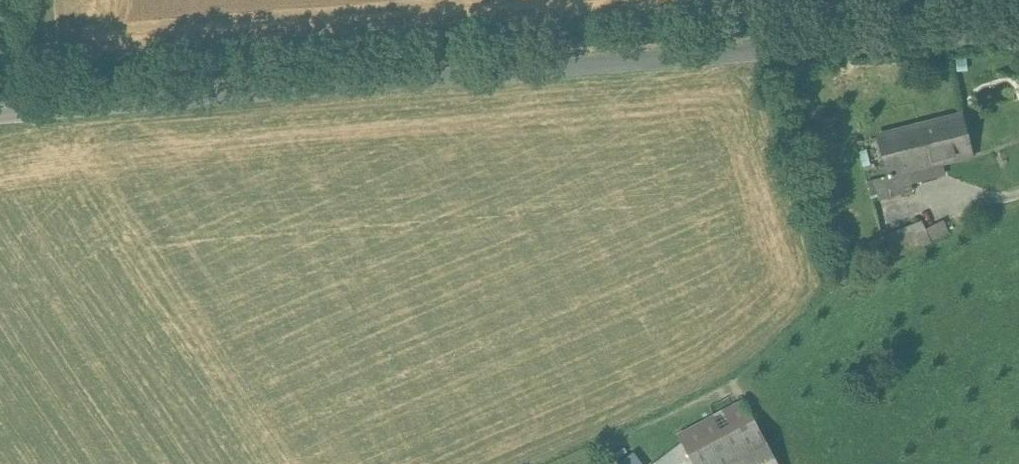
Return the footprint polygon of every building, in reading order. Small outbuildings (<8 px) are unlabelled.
[(962,116),(908,130),(918,169),(921,181),(944,175),(941,163),(972,155),(962,116)] [(918,169),(908,130),(879,137),(889,177),(885,178),(890,195),(900,193),(901,195),(914,191),(912,185),(909,171),(918,169)] [(912,185),(921,181),(918,169),(909,171),(912,185)] [(885,178),(875,181),(880,200),(890,198),(890,195),(885,178)] [(925,228),(931,242),(949,234),(944,221),(925,228)] [(911,229),(911,227),(901,231),(901,232),(897,234),(905,253),(905,254),(920,247),(915,233),(913,229),(913,228),(911,229)] [(925,228),(915,233),(920,247),(931,242),(925,228)] [(897,234),(888,246),(893,258),(905,253),(897,234)] [(864,254),(849,260),(854,271),(869,265),(864,254)] [(744,401),(678,436),(690,457),(756,422),(744,401)] [(690,457),(694,463),(779,463),(756,422),(690,457)] [(611,453),(597,463),(619,463),(611,453)]
